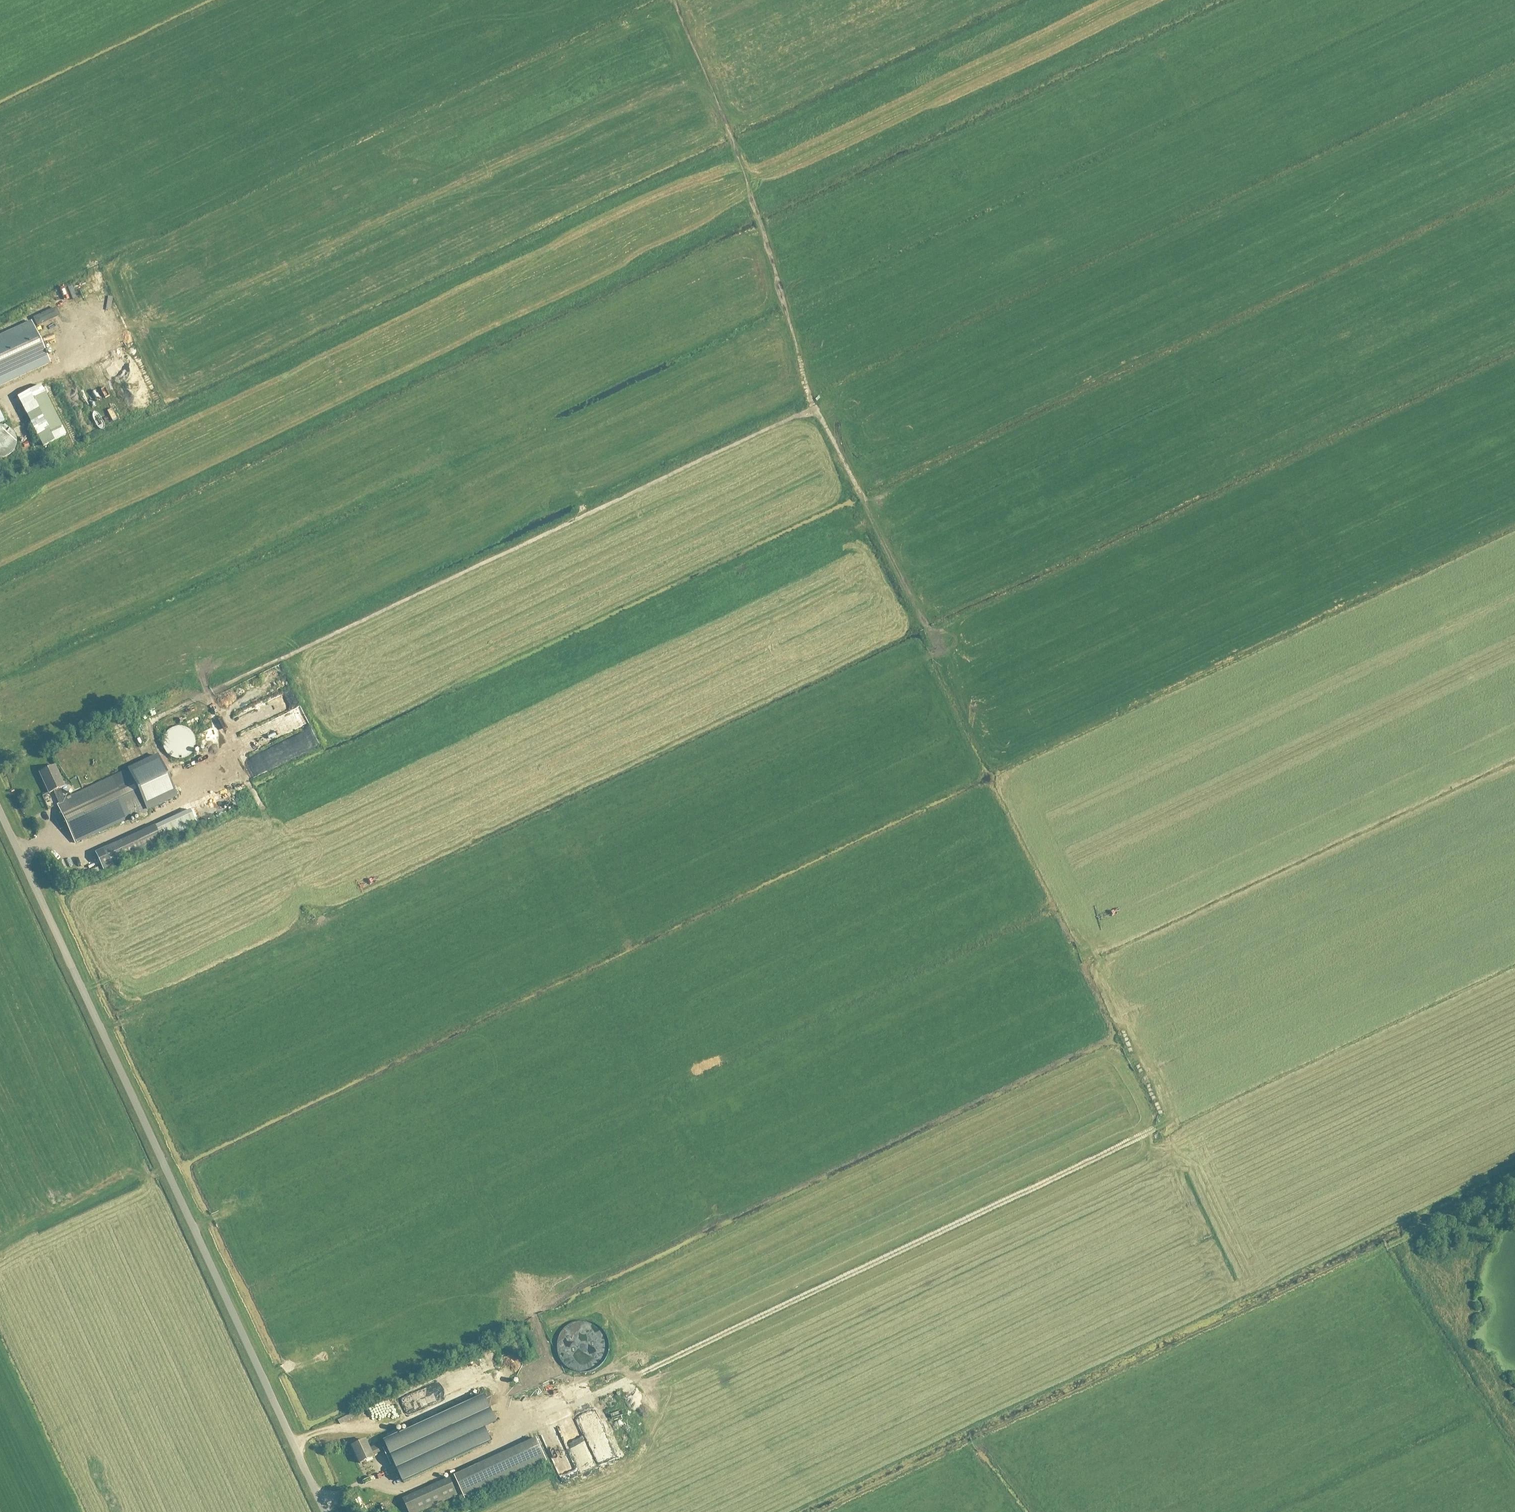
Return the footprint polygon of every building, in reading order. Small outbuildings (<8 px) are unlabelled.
[(63,303),(73,301),(71,290),(61,292),(63,303)] [(49,362),(30,321),(0,335),(0,385),(49,362)] [(51,328),(46,330),(49,342),(55,341),(51,328)] [(121,373),(114,377),(119,385),(126,380),(121,373)] [(40,386),(18,397),(43,447),(66,435),(40,386)] [(72,408),(77,403),(70,393),(64,397),(72,408)] [(0,426),(0,459),(1,459),(4,458),(7,457),(11,454),(13,452),(14,450),(15,448),(16,446),(16,443),(16,440),(15,438),(15,436),(11,431),(8,428),(3,427),(0,426)] [(176,760),(178,760),(181,760),(184,759),(186,758),(189,756),(191,755),(192,753),(194,750),(194,748),(195,745),(195,742),(195,740),(194,737),(192,735),(191,733),(189,731),(187,729),(184,728),(182,727),(179,727),(176,727),(174,728),(171,729),(169,730),(167,732),(165,734),(164,737),(163,739),(162,742),(162,745),(163,747),(164,750),(165,752),(166,754),(168,756),(171,758),(173,759),(176,760)] [(146,810),(142,800),(127,771),(112,778),(65,800),(60,789),(64,787),(54,767),(39,774),(49,794),(53,792),(59,805),(57,806),(75,844),(146,810)] [(199,795),(206,814),(224,807),(217,788),(199,795)] [(161,841),(154,826),(154,827),(96,854),(103,871),(162,843),(161,841)] [(90,873),(93,878),(100,875),(97,869),(90,873)] [(366,1441),(352,1447),(360,1464),(374,1458),(373,1456),(384,1451),(386,1452),(385,1454),(390,1466),(394,1464),(403,1483),(490,1442),(484,1429),(496,1423),(483,1396),(472,1401),(369,1448),(366,1441)] [(589,1441),(593,1454),(608,1450),(605,1437),(589,1441)] [(538,1438),(456,1476),(468,1500),(549,1462),(538,1438)] [(402,1500),(408,1511),(420,1511),(457,1496),(450,1479),(402,1500)]
